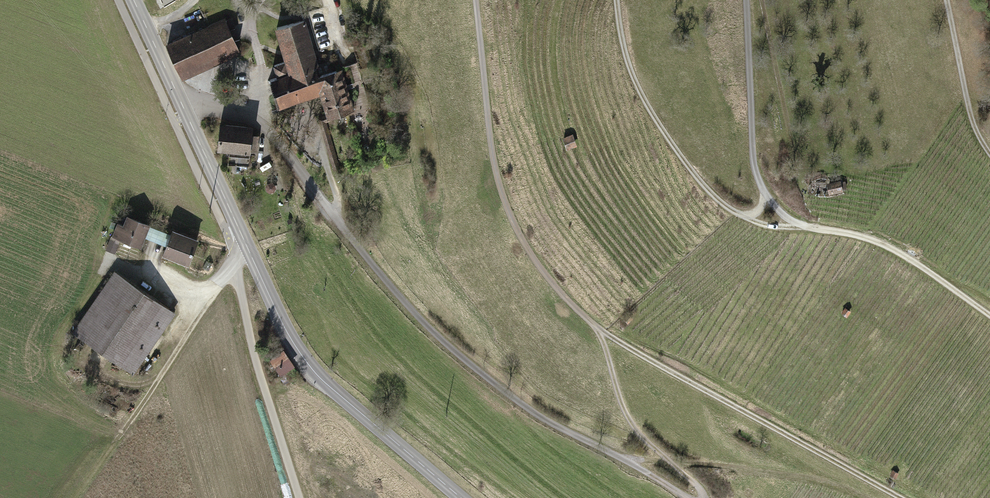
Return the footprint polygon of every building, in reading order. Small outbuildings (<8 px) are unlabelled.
[(226,19),(168,44),(184,79),(241,54),(226,19)] [(305,21),(278,29),(288,61),(276,65),(280,77),(272,80),(281,108),(322,96),(330,121),(356,113),(342,69),(322,76),(305,21)] [(256,127),(222,124),(220,151),(253,154),(256,127)] [(574,133),(564,137),(568,150),(579,146),(574,133)] [(843,181),(829,184),(832,195),(846,192),(843,181)] [(144,248),(152,225),(128,217),(124,227),(118,225),(114,237),(144,248)] [(203,242),(175,231),(165,255),(193,266),(203,242)] [(177,313),(115,270),(72,331),(134,374),(177,313)] [(852,311),(845,307),(842,313),(848,317),(852,311)] [(628,313),(623,318),(628,323),(633,319),(628,313)] [(297,367),(285,349),(270,359),(283,377),(297,367)] [(899,473),(893,469),(890,474),(896,478),(899,473)]
